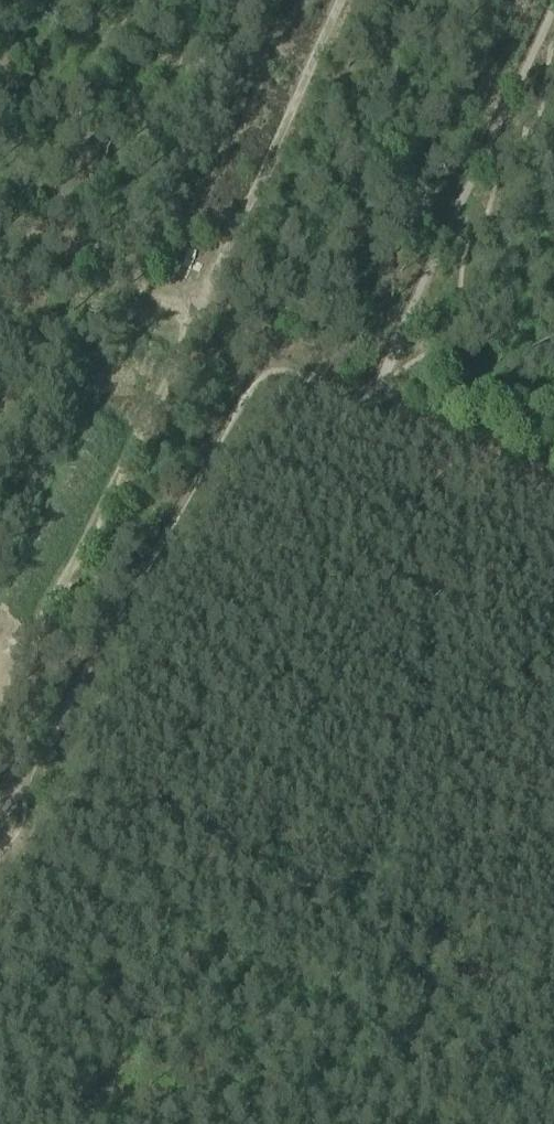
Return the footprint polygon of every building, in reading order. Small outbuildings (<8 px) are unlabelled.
[(125,341),(134,327),(125,320),(115,335),(125,341)]
